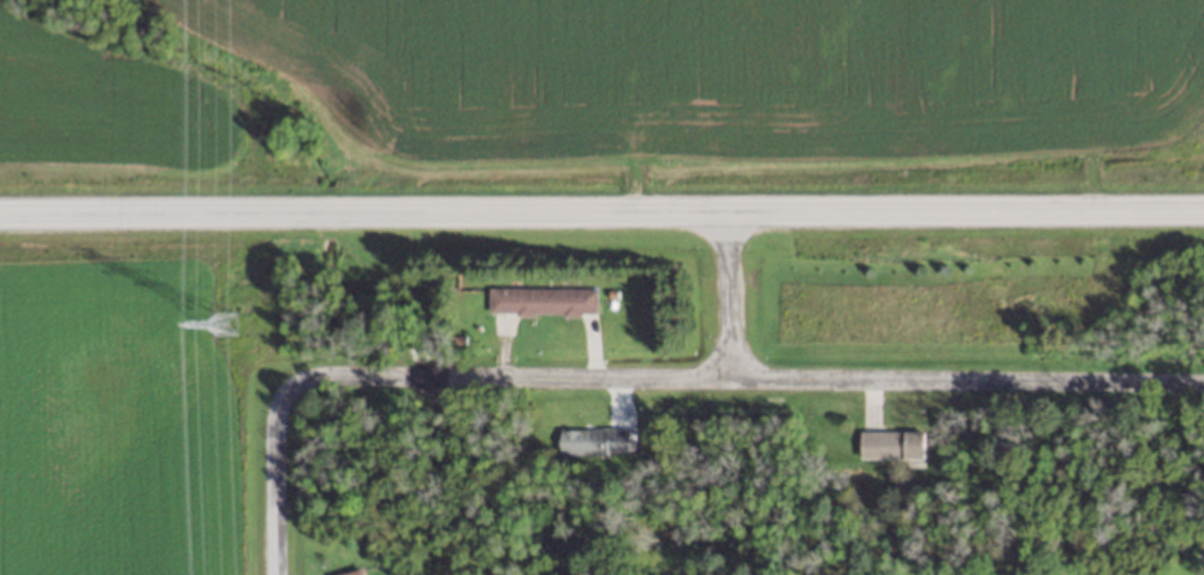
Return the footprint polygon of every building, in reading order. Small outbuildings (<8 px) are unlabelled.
[(595,287),(487,287),(487,313),(595,314),(595,287)] [(559,455),(627,455),(627,428),(559,428),(559,455)] [(858,457),(923,457),(923,429),(858,429),(858,457)] [(365,566),(330,574),(367,574),(365,566)]
